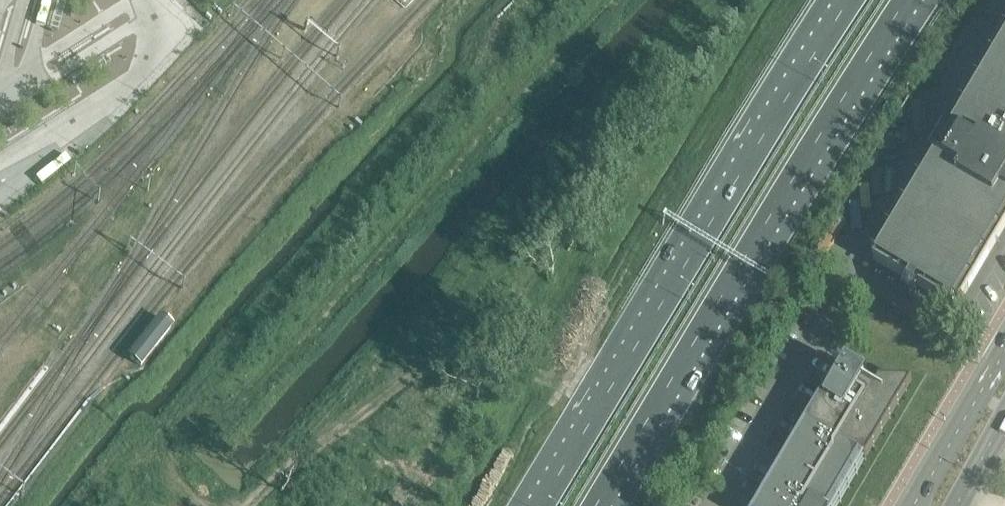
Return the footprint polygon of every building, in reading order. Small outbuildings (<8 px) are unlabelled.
[(986,91),(982,89),(954,137),(946,133),(929,160),(937,165),(879,263),(930,293),(930,292),(951,305),(1004,213),(1004,59),(986,91)] [(902,125),(894,120),(889,127),(898,132),(902,125)] [(129,357),(140,366),(171,326),(160,317),(129,357)] [(834,368),(838,371),(839,370),(843,372),(846,366),(816,349),(804,370),(825,383),(834,368)] [(838,371),(842,373),(839,378),(835,376),(830,384),(830,385),(759,505),(831,505),(859,459),(866,462),(912,384),(878,383),(878,385),(875,391),(863,384),(867,378),(867,379),(868,378),(846,365),(846,366),(843,372),(839,370),(838,371)]
